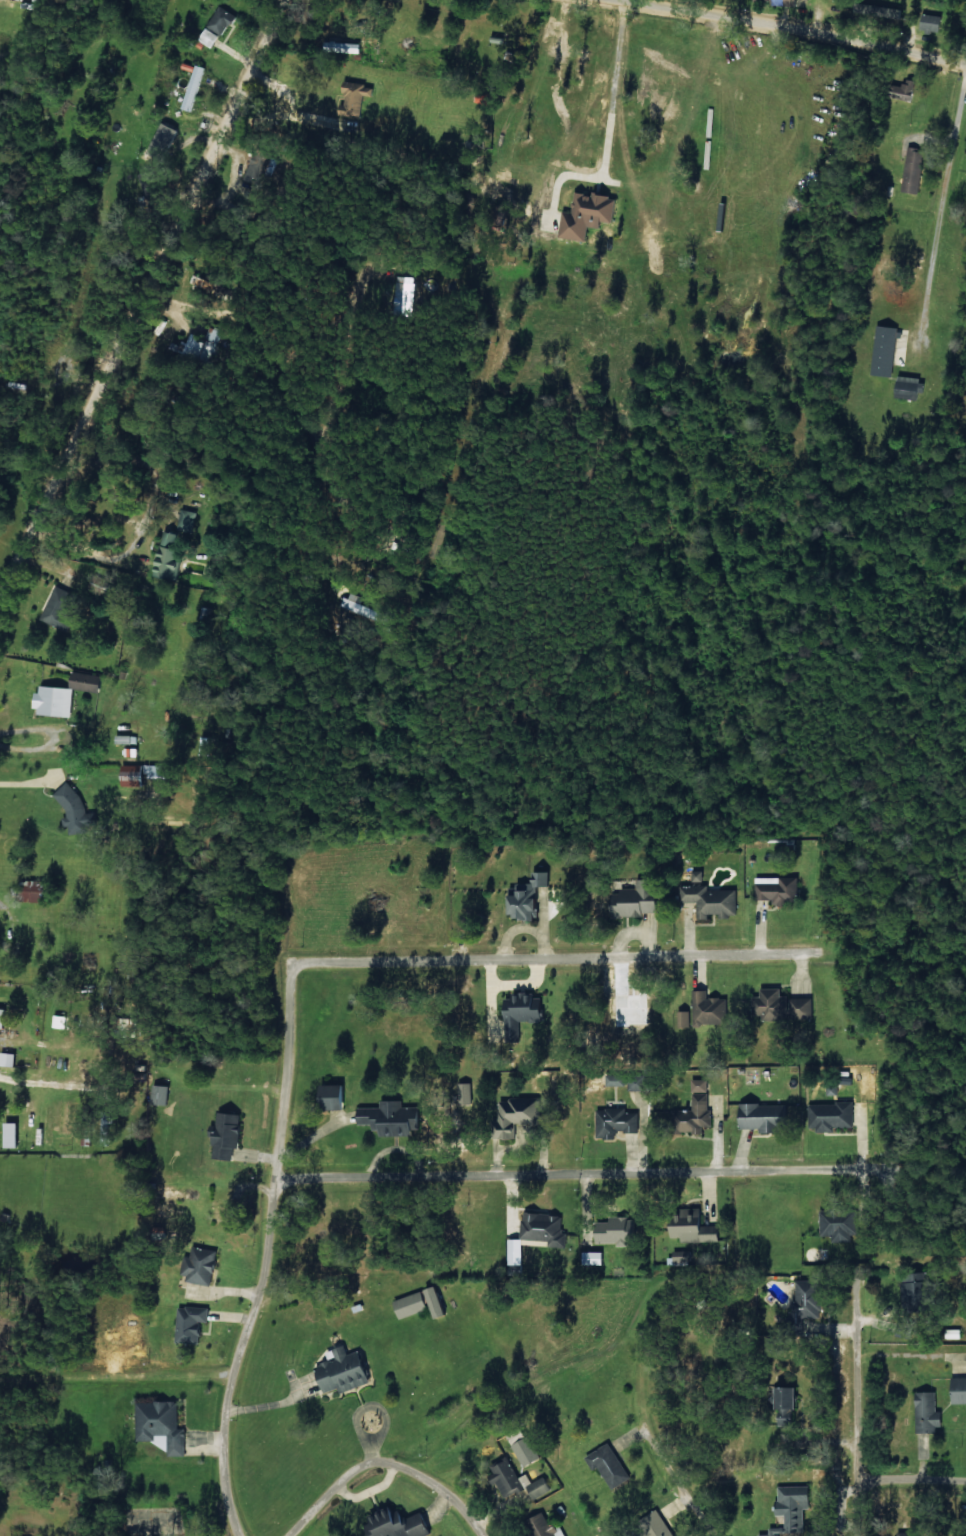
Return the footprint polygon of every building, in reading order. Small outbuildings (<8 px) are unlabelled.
[(201,39),(216,49),(238,15),(222,5),(201,39)] [(872,12),(886,16),(888,8),(874,5),(872,12)] [(941,16),(919,14),(917,30),(939,32),(941,16)] [(193,72),(194,72),(183,107),(194,110),(207,66),(196,63),(193,72)] [(376,86),(348,80),(344,101),(364,104),(366,95),(374,97),(376,86)] [(891,99),(911,102),(914,85),(894,82),(891,99)] [(183,129),(176,122),(140,156),(147,163),(183,129)] [(282,156),(259,148),(247,179),(259,183),(262,175),(273,179),(282,156)] [(920,149),(903,148),(902,192),(918,193),(920,149)] [(562,236),(588,241),(590,227),(603,229),(605,220),(614,222),(619,197),(597,193),(597,194),(578,191),(574,214),(566,212),(562,236)] [(215,282),(218,275),(210,272),(207,279),(194,274),(191,282),(235,299),(238,291),(215,282)] [(393,304),(407,310),(418,281),(403,275),(393,304)] [(891,377),(899,328),(876,325),(869,374),(891,377)] [(190,357),(193,349),(211,357),(217,343),(192,332),(182,354),(190,357)] [(919,401),(922,380),(895,376),(892,397),(919,401)] [(196,511),(191,511),(191,506),(181,505),(180,530),(195,531),(196,511)] [(175,547),(177,533),(165,530),(157,575),(175,578),(178,566),(179,566),(182,548),(175,547)] [(75,617),(68,614),(77,594),(58,585),(42,619),(68,632),(75,617)] [(380,612),(340,599),(337,607),(377,620),(380,612)] [(104,675),(74,672),(72,689),(103,692),(104,675)] [(74,687),(40,686),(38,714),(73,716),(74,687)] [(125,765),(125,786),(146,786),(146,777),(170,777),(170,765),(125,765)] [(72,835),(90,832),(89,826),(99,824),(97,812),(84,814),(79,785),(60,788),(67,826),(70,826),(72,835)] [(534,886),(546,886),(546,871),(534,872),(534,881),(512,882),(513,895),(503,895),(503,918),(534,918),(534,886)] [(690,882),(700,882),(700,871),(690,871),(690,882)] [(796,904),(797,878),(754,877),(754,900),(771,901),(771,904),(796,904)] [(611,917),(654,914),(654,904),(656,904),(655,878),(633,880),(634,890),(609,891),(611,917)] [(47,881),(23,881),(23,901),(47,901),(47,881)] [(696,902),(696,923),(709,923),(709,914),(717,914),(717,917),(737,917),(737,887),(679,887),(679,902),(696,902)] [(812,1014),(810,997),(779,999),(778,988),(753,990),(755,1018),(812,1014)] [(691,990),(691,1030),(706,1030),(706,1024),(726,1023),(726,998),(706,998),(706,990),(691,990)] [(516,1021),(544,1019),(542,993),(509,995),(509,999),(500,1000),(503,1042),(518,1041),(516,1021)] [(0,1008),(0,1027),(8,1028),(9,1008),(0,1008)] [(676,1027),(689,1027),(689,1011),(676,1011),(676,1027)] [(69,1016),(52,1014),(51,1026),(67,1028),(69,1016)] [(18,1054),(3,1053),(3,1066),(18,1067),(18,1054)] [(636,1078),(627,1080),(628,1090),(638,1089),(636,1078)] [(706,1080),(690,1080),(690,1092),(706,1092),(706,1080)] [(470,1083),(460,1083),(459,1104),(470,1104),(470,1083)] [(170,1104),(172,1086),(156,1084),(154,1102),(170,1104)] [(326,1085),(327,1110),(349,1109),(348,1085),(326,1085)] [(710,1126),(710,1110),(707,1110),(706,1094),(691,1094),(691,1110),(671,1110),(672,1133),(700,1133),(700,1127),(710,1126)] [(492,1138),(513,1139),(513,1123),(537,1124),(537,1115),(543,1116),(544,1104),(536,1104),(536,1099),(493,1097),(492,1138)] [(361,1124),(375,1125),(375,1131),(384,1131),(384,1134),(403,1134),(404,1101),(382,1100),(382,1108),(361,1107),(361,1124)] [(851,1127),(851,1102),(809,1104),(809,1131),(831,1130),(831,1127),(851,1127)] [(756,1128),(756,1134),(772,1133),(772,1127),(785,1127),(784,1104),(735,1105),(735,1128),(756,1128)] [(594,1139),(613,1138),(613,1132),(638,1132),(637,1112),(624,1112),(624,1107),(594,1107),(594,1139)] [(215,1158),(235,1160),(236,1148),(241,1149),(245,1114),(220,1112),(215,1158)] [(21,1123),(8,1123),(8,1147),(21,1147),(21,1123)] [(699,1208),(664,1209),(665,1238),(677,1237),(677,1242),(716,1241),(716,1225),(699,1226),(699,1208)] [(564,1248),(565,1233),(559,1232),(560,1214),(520,1213),(519,1239),(546,1241),(546,1247),(564,1248)] [(818,1235),(831,1235),(831,1241),(851,1242),(852,1214),(819,1213),(818,1235)] [(592,1243),(624,1244),(624,1241),(634,1241),(635,1218),(607,1217),(606,1222),(592,1222),(592,1243)] [(506,1265),(520,1265),(519,1239),(505,1239),(506,1265)] [(183,1278),(214,1284),(220,1250),(197,1246),(195,1255),(187,1253),(183,1278)] [(688,1264),(688,1251),(671,1251),(671,1264),(688,1264)] [(899,1273),(900,1300),(920,1300),(920,1273),(899,1273)] [(793,1334),(803,1334),(802,1318),(820,1317),(819,1302),(813,1303),(811,1280),(790,1281),(793,1334)] [(447,1316),(441,1285),(430,1287),(436,1318),(447,1316)] [(395,1300),(402,1319),(431,1308),(424,1290),(395,1300)] [(179,1342),(203,1343),(204,1322),(210,1322),(211,1307),(180,1306),(179,1342)] [(329,1392),(342,1387),(344,1392),(375,1381),(364,1349),(350,1354),(347,1344),(328,1351),(331,1360),(319,1365),(329,1392)] [(965,1403),(965,1377),(948,1378),(949,1404),(965,1403)] [(914,1392),(914,1433),(937,1433),(937,1411),(935,1411),(934,1392),(914,1392)] [(188,1455),(187,1428),(180,1428),(180,1401),(138,1401),(139,1441),(159,1441),(159,1435),(170,1435),(170,1455),(188,1455)] [(514,1443),(524,1467),(541,1459),(531,1436),(514,1443)] [(602,1466),(612,1488),(631,1480),(614,1442),(587,1454),(594,1469),(602,1466)] [(527,1474),(517,1478),(510,1461),(492,1468),(503,1496),(531,1485),(527,1474)] [(534,1499),(553,1489),(545,1476),(527,1486),(534,1499)] [(777,1533),(802,1533),(802,1509),(807,1509),(807,1486),(777,1487),(777,1506),(772,1506),(772,1515),(783,1515),(783,1528),(766,1528),(767,1535),(756,1535),(777,1535),(777,1533)] [(400,1520),(396,1508),(372,1517),(376,1528),(373,1530),(375,1535),(397,1535),(402,1534),(402,1535),(424,1535),(435,1532),(426,1510),(400,1520)] [(661,1508),(642,1518),(652,1535),(676,1535),(661,1508)] [(551,1525),(544,1512),(527,1520),(535,1535),(565,1535),(558,1522),(551,1525)]
